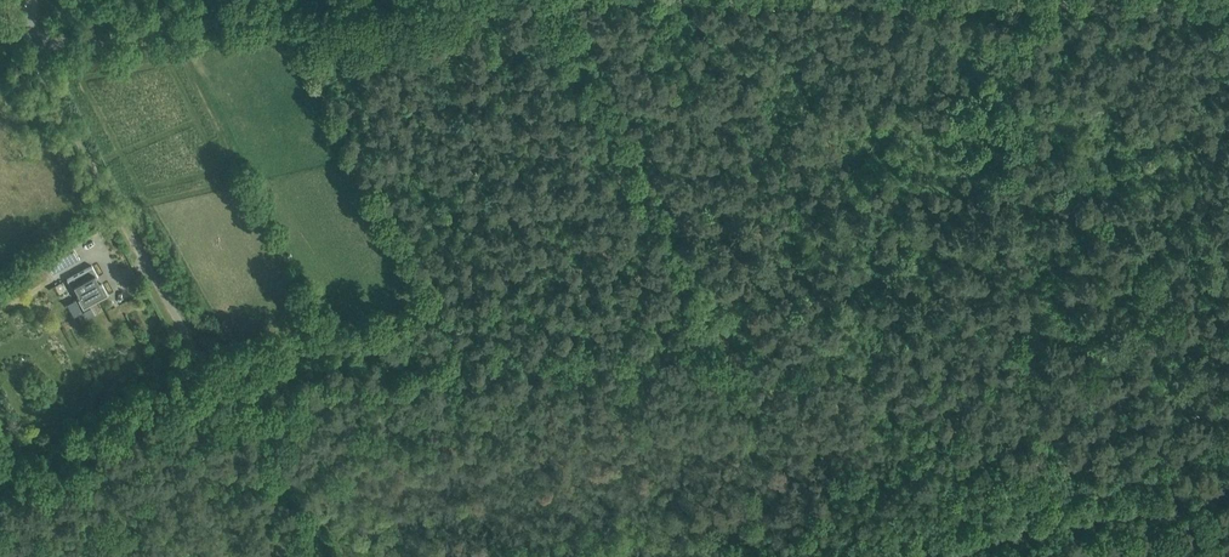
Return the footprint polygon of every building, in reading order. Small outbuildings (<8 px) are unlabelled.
[(52,274),(80,258),(73,246),(45,261),(52,274)] [(92,265),(67,279),(73,290),(75,289),(80,296),(77,297),(83,308),(108,295),(102,284),(99,285),(95,278),(98,276),(92,265)] [(12,294),(7,284),(0,288),(0,298),(1,300),(12,294)]
